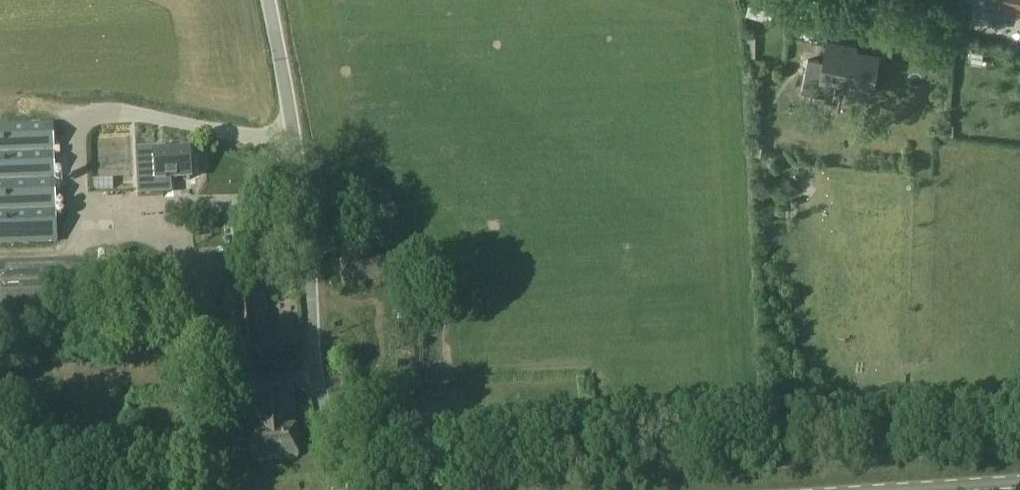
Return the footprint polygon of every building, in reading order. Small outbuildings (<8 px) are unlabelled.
[(1019,18),(1019,0),(987,0),(985,11),(1019,18)] [(771,21),(774,11),(748,3),(745,13),(771,21)] [(878,56),(825,45),(818,81),(871,91),(878,56)] [(982,64),(983,52),(971,51),(970,62),(982,64)] [(57,243),(54,126),(0,128),(0,245),(57,243)] [(190,154),(157,155),(157,158),(139,159),(140,176),(157,176),(158,182),(191,181),(190,154)] [(380,229),(379,219),(368,219),(369,230),(380,229)] [(98,262),(0,265),(0,315),(99,312),(98,262)] [(273,354),(267,297),(260,297),(259,283),(228,285),(228,299),(223,300),(229,358),(273,354)] [(293,390),(250,393),(252,432),(251,432),(253,460),(298,457),(296,428),(295,428),(293,390)] [(230,433),(197,432),(198,451),(231,451),(230,433)]
